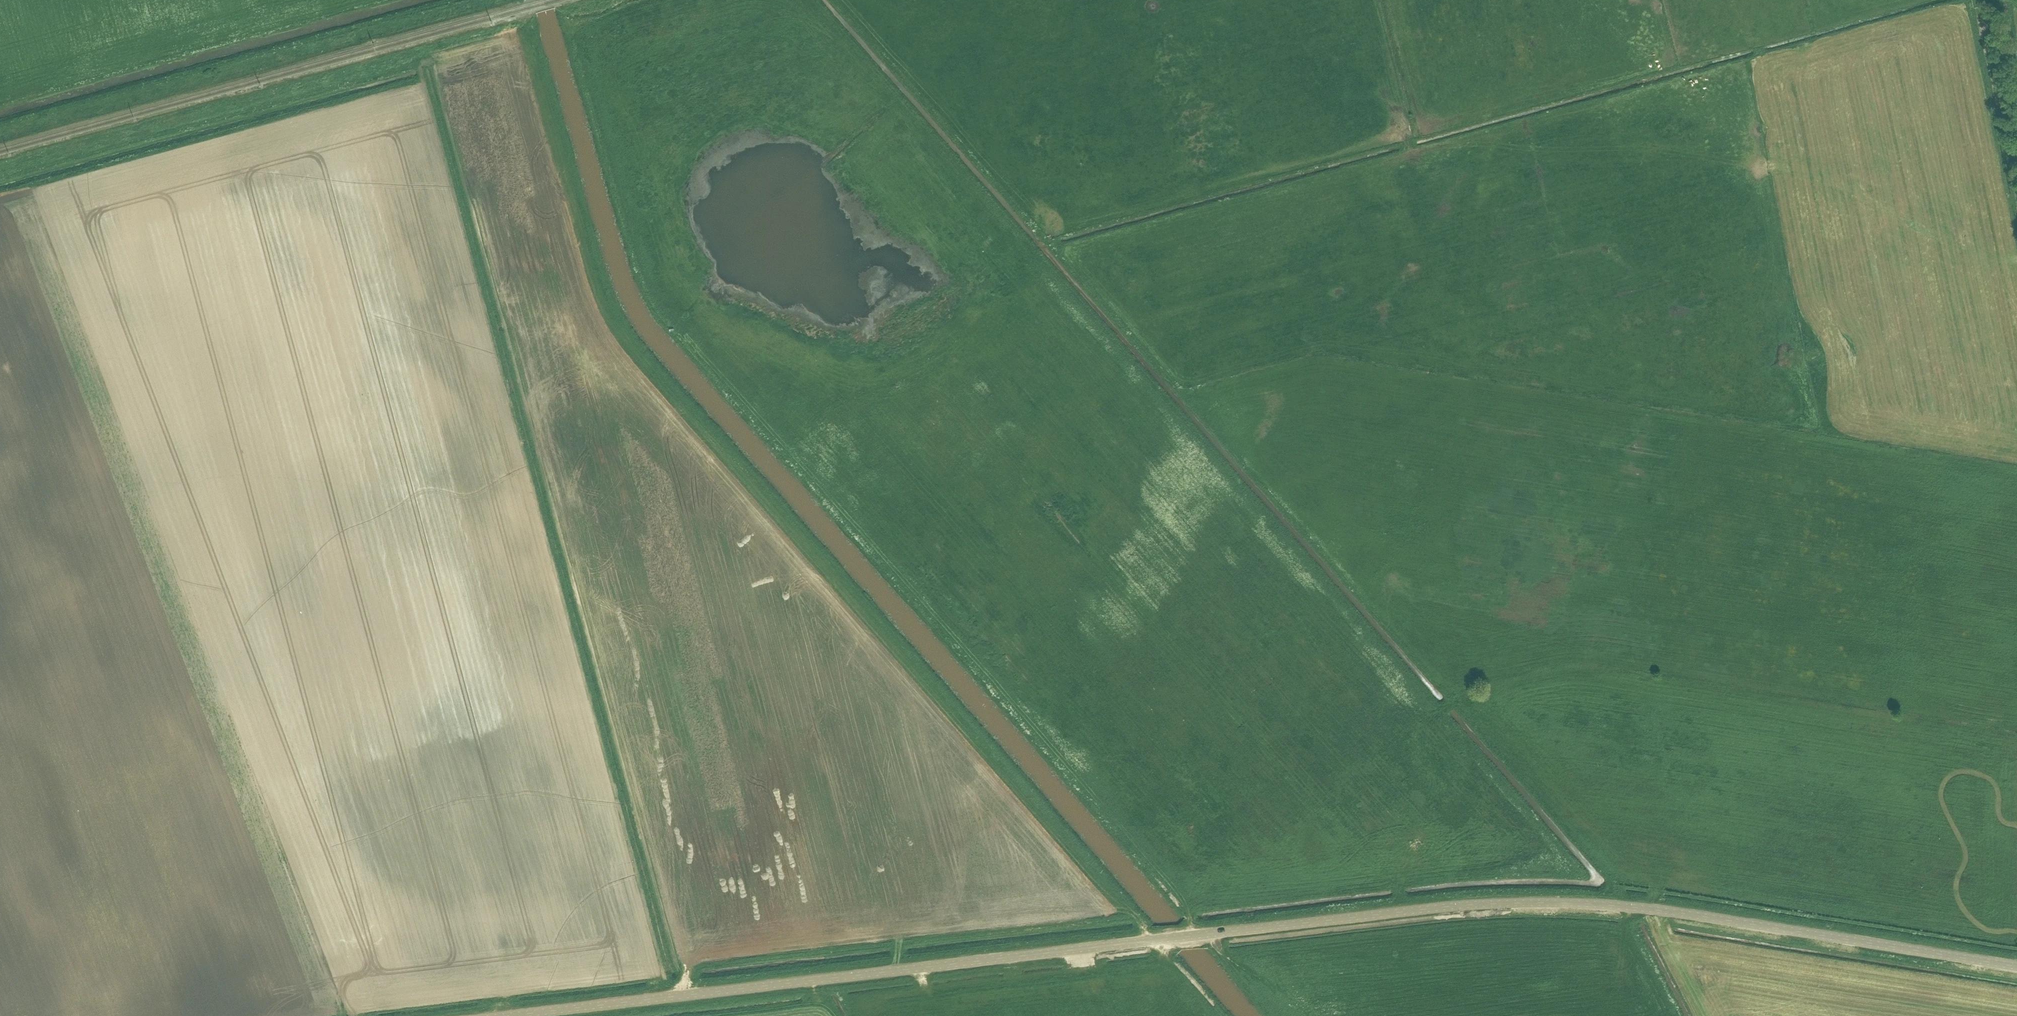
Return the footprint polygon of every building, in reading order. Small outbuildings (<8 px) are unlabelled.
[(1386,72),(1381,74),(1383,81),(1389,79),(1386,72)] [(1387,92),(1390,102),(1395,100),(1393,91),(1387,92)] [(1257,977),(1249,981),(1253,989),(1260,986),(1257,977)]
